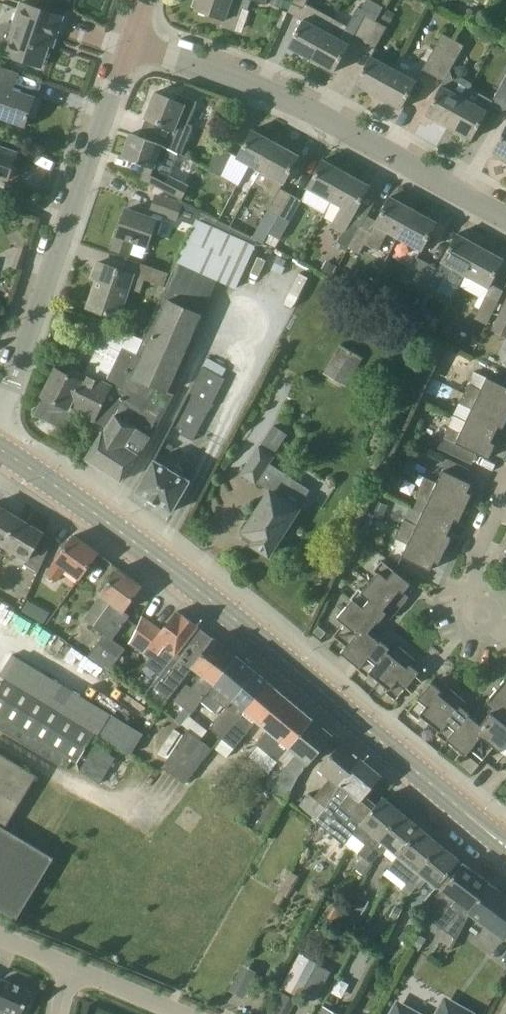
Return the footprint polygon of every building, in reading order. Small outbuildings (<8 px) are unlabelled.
[(196,8),(195,7),(195,8),(224,19),(221,26),(235,31),(246,0),(198,0),(196,8)] [(282,9),(282,8),(285,0),(270,0),(269,2),(271,3),(271,5),(282,9)] [(311,59),(334,18),(321,11),(306,3),(308,0),(294,0),(288,11),(303,20),(288,46),(311,59)] [(7,54),(42,66),(52,38),(55,39),(63,17),(21,2),(12,27),(4,24),(0,26),(0,52),(7,54)] [(470,8),(465,16),(480,24),(484,15),(470,8)] [(395,13),(387,9),(381,20),(389,24),(395,13)] [(334,18),(311,59),(334,72),(353,37),(365,43),(377,21),(365,14),(360,23),(354,20),(350,27),(334,18)] [(377,21),(365,43),(375,49),(388,27),(377,21)] [(422,69),(433,75),(453,39),(442,33),(422,69)] [(449,126),(464,97),(472,84),(460,78),(454,80),(450,70),(464,45),(453,39),(433,75),(444,81),(426,113),(449,126)] [(378,96),(394,68),(371,55),(355,83),(378,96)] [(417,81),(394,68),(378,96),(401,109),(417,81)] [(502,109),(505,101),(505,74),(491,103),(502,109)] [(33,96),(26,93),(25,95),(11,90),(13,86),(0,81),(0,116),(26,125),(29,117),(35,119),(37,112),(34,111),(38,101),(32,99),(33,96)] [(139,136),(162,145),(178,153),(182,154),(193,126),(188,123),(198,101),(177,93),(176,94),(177,94),(175,100),(155,92),(154,93),(155,94),(146,116),(145,116),(144,117),(146,118),(139,136)] [(472,138),(487,110),(464,97),(449,126),(472,138)] [(493,150),(505,157),(505,127),(493,150)] [(253,129),(237,158),(260,171),(276,142),(275,141),(275,142),(254,130),(253,129)] [(171,174),(178,153),(162,145),(139,136),(131,133),(122,157),(145,164),(141,178),(184,198),(191,183),(171,174)] [(276,142),(260,171),(254,182),(276,195),(267,210),(278,216),(291,194),(281,188),(299,154),(298,154),(276,143),(277,142),(276,142)] [(233,153),(221,147),(209,169),(220,176),(233,153)] [(0,148),(0,178),(7,180),(16,154),(0,148)] [(308,188),(331,201),(347,172),(346,171),(346,172),(325,160),(324,159),(308,188)] [(347,172),(331,201),(342,207),(331,226),(343,232),(337,242),(348,249),(361,226),(350,220),(370,184),(369,184),(368,184),(347,172),(348,172),(347,172)] [(291,194),(278,216),(271,230),(281,236),(302,199),(291,194)] [(175,218),(180,204),(156,196),(152,210),(175,218)] [(388,233),(398,238),(414,208),(413,208),(413,209),(392,197),(392,196),(391,196),(377,221),(367,215),(361,226),(348,249),(359,254),(364,244),(378,252),(388,233)] [(415,209),(414,208),(398,238),(421,251),(437,221),(436,220),(435,221),(414,210),(415,209)] [(159,233),(163,221),(126,209),(113,249),(143,259),(153,231),(159,233)] [(86,459),(121,481),(142,448),(144,449),(156,429),(174,394),(168,391),(218,278),(237,288),(258,239),(252,237),(200,210),(162,296),(163,296),(144,339),(142,338),(136,354),(128,371),(129,372),(114,414),(107,426),(106,427),(107,427),(104,432),(103,432),(86,459)] [(267,210),(252,237),(258,239),(263,243),(271,230),(278,216),(267,210)] [(465,275),(480,246),(481,246),(480,245),(480,246),(459,234),(459,233),(458,233),(442,262),(465,275)] [(502,258),(480,246),(465,275),(490,289),(475,316),(486,322),(503,291),(490,284),(504,258),(503,257),(502,258)] [(416,285),(428,262),(417,256),(404,278),(416,285)] [(136,261),(132,274),(98,262),(93,277),(98,279),(89,307),(118,317),(128,288),(141,292),(145,279),(165,286),(169,273),(136,261)] [(337,267),(327,262),(321,272),(332,278),(337,267)] [(438,268),(428,262),(416,285),(426,290),(438,268)] [(493,329),(505,335),(505,303),(493,329)] [(456,328),(444,322),(438,334),(450,340),(456,328)] [(122,347),(136,354),(142,338),(106,324),(98,340),(120,351),(122,347)] [(341,345),(324,373),(347,385),(363,358),(341,345)] [(128,371),(136,354),(122,347),(120,351),(105,381),(86,372),(82,381),(56,368),(43,395),(46,397),(37,415),(66,429),(75,410),(94,419),(94,421),(95,420),(107,426),(114,414),(129,372),(128,371)] [(457,351),(446,353),(448,362),(459,360),(457,351)] [(181,435),(194,441),(226,378),(204,367),(174,426),(183,431),(181,435)] [(464,393),(505,413),(505,386),(475,372),(464,393)] [(505,422),(505,413),(464,393),(460,403),(472,409),(467,421),(495,434),(499,426),(503,428),(505,422)] [(491,442),(495,434),(467,421),(461,432),(449,427),(444,437),(457,443),(477,453),(489,458),(496,444),(491,442)] [(274,424),(260,446),(242,474),(256,483),(258,481),(272,490),(263,504),(263,503),(245,531),(257,539),(254,544),(269,554),(281,536),(284,537),(291,535),(294,529),(293,523),(290,521),(311,489),(270,463),(289,433),(274,424)] [(444,437),(439,448),(450,453),(451,454),(457,443),(444,437)] [(137,491),(172,512),(191,480),(180,474),(184,469),(176,464),(172,469),(154,459),(137,491)] [(420,486),(449,500),(465,507),(472,494),(468,492),(472,484),(443,470),(437,482),(425,477),(420,486)] [(405,479),(394,474),(391,481),(402,486),(405,479)] [(465,507),(449,500),(420,486),(416,495),(428,501),(423,513),(451,527),(455,519),(459,521),(465,507)] [(389,507),(378,502),(371,515),(383,520),(389,507)] [(3,545),(18,517),(0,507),(0,543),(3,545)] [(451,527),(423,513),(410,507),(400,529),(445,550),(452,537),(447,534),(451,527)] [(18,517),(3,545),(28,559),(25,564),(39,572),(54,540),(43,534),(44,533),(18,517)] [(439,564),(445,550),(400,529),(396,538),(408,544),(402,556),(431,570),(435,562),(439,564)] [(361,531),(357,538),(363,540),(366,534),(361,531)] [(47,574),(48,575),(45,579),(53,585),(56,581),(57,581),(66,568),(80,578),(98,553),(74,535),(56,560),(57,561),(47,574)] [(377,574),(370,582),(401,608),(407,600),(402,596),(411,584),(382,560),(374,571),(377,574)] [(124,611),(143,585),(119,568),(101,594),(102,595),(85,618),(95,626),(94,626),(105,634),(88,657),(109,672),(125,649),(113,640),(130,616),(124,611)] [(401,608),(370,582),(363,591),(360,588),(351,599),(353,600),(378,621),(379,622),(389,611),(395,615),(401,608)] [(378,621),(353,600),(338,618),(344,623),(334,636),(368,633),(378,621)] [(22,611),(33,618),(39,607),(28,601),(22,611)] [(163,673),(198,627),(199,626),(183,614),(183,615),(178,611),(162,632),(143,617),(127,645),(163,673)] [(327,632),(318,625),(313,632),(321,639),(327,632)] [(198,627),(163,673),(153,686),(168,697),(190,670),(192,666),(213,639),(198,627)] [(368,633),(334,636),(347,647),(342,653),(359,667),(380,642),(368,633)] [(214,638),(213,639),(192,666),(190,670),(199,677),(190,688),(186,684),(174,700),(184,708),(176,719),(182,725),(194,709),(200,701),(203,697),(206,693),(237,655),(214,638)] [(381,640),(380,642),(359,667),(358,669),(368,678),(371,674),(380,682),(405,650),(398,644),(393,650),(381,640)] [(405,650),(380,682),(388,689),(386,692),(396,701),(420,672),(408,662),(413,657),(405,650)] [(237,655),(206,693),(203,697),(200,701),(212,712),(219,704),(224,709),(228,704),(255,671),(237,655)] [(255,671),(228,704),(224,709),(208,728),(219,737),(226,729),(227,730),(270,683),(255,671)] [(25,690),(6,678),(0,687),(0,729),(66,769),(72,760),(77,763),(95,733),(60,711),(25,690)] [(422,716),(431,723),(456,692),(448,686),(444,692),(432,682),(408,711),(419,719),(422,716)] [(277,761),(289,746),(312,718),(270,683),(227,730),(226,729),(219,737),(213,745),(225,756),(257,719),(267,727),(255,742),(277,761)] [(490,713),(505,726),(505,692),(499,687),(488,701),(494,706),(488,712),(490,713)] [(456,692),(431,723),(439,731),(436,734),(447,743),(449,741),(450,739),(469,715),(470,714),(459,704),(464,698),(456,692)] [(484,760),(495,747),(501,752),(505,746),(505,726),(490,713),(481,725),(484,760)] [(469,715),(450,739),(449,741),(466,755),(471,749),(484,760),(481,725),(469,715)] [(312,718),(289,746),(296,751),(284,765),(271,791),(284,800),(299,776),(333,735),(312,718)] [(212,748),(200,739),(188,728),(162,767),(185,783),(193,773),(212,748)] [(317,818),(326,807),(340,783),(361,758),(342,742),(321,768),(332,777),(315,798),(309,793),(300,804),(317,818)] [(117,759),(96,746),(80,773),(101,785),(117,759)] [(7,826),(37,776),(0,753),(0,822),(7,826)] [(340,783),(326,807),(342,820),(332,833),(344,843),(354,832),(376,805),(366,796),(382,776),(361,758),(340,783)] [(376,805),(354,832),(363,839),(354,850),(363,858),(380,839),(401,812),(383,797),(376,805)] [(389,847),(400,855),(422,829),(401,812),(380,839),(363,858),(355,868),(365,876),(373,866),(372,865),(379,856),(381,857),(389,847)] [(264,835),(270,826),(259,820),(254,829),(264,835)] [(0,825),(0,912),(16,922),(54,858),(0,825)] [(384,875),(402,890),(440,843),(422,829),(400,855),(384,875)] [(460,860),(440,843),(402,890),(409,896),(417,887),(418,888),(427,878),(438,887),(460,860)] [(458,938),(471,913),(490,883),(463,863),(439,896),(430,913),(458,938)] [(471,913),(505,938),(505,936),(505,895),(490,883),(471,913)] [(279,893),(285,896),(288,897),(292,889),(284,884),(279,893)] [(347,906),(337,900),(327,918),(336,924),(347,906)] [(397,919),(402,908),(395,905),(390,916),(397,919)] [(420,931),(409,924),(400,938),(411,945),(420,931)] [(411,946),(419,951),(427,938),(419,933),(411,946)] [(300,995),(302,992),(317,963),(301,954),(283,986),(300,995)] [(331,971),(317,963),(302,992),(316,999),(331,971)] [(32,991),(2,979),(0,984),(0,1013),(22,1013),(32,991)] [(296,1001),(283,994),(273,1012),(276,1013),(288,1013),(296,1001)] [(447,1001),(439,1013),(469,1013),(447,1001)] [(323,1005),(319,1013),(340,1013),(323,1005)] [(415,1013),(399,1005),(393,1013),(415,1013)]
